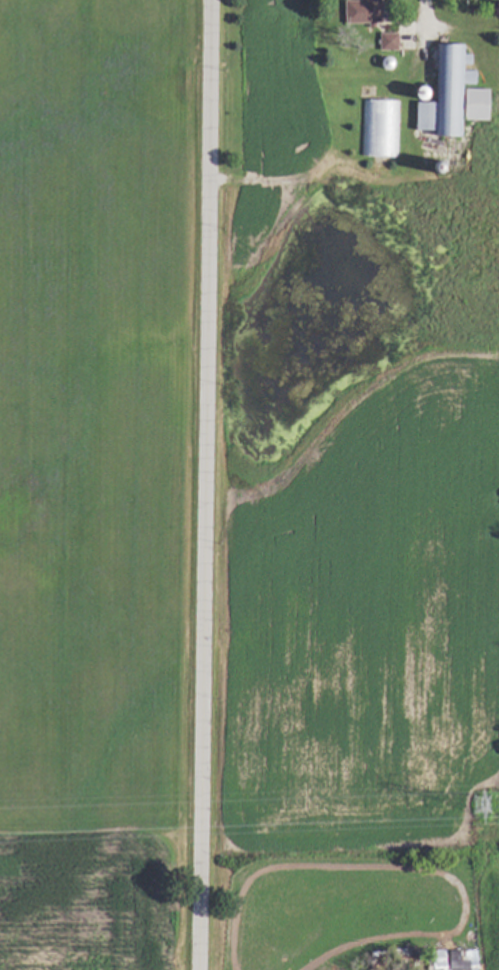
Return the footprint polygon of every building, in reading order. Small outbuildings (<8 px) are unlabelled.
[(370,0),(358,0),(339,0),(339,22),(370,23),(370,0)] [(393,32),(375,32),(375,49),(394,49),(393,32)] [(409,130),(428,130),(428,136),(456,137),(457,119),(487,120),(487,116),(486,116),(487,103),(488,103),(488,89),(459,88),(459,84),(470,84),(471,68),(466,68),(466,54),(460,54),(460,44),(432,43),(430,102),(410,101),(409,130)] [(361,156),(396,157),(397,100),(363,99),(361,156)] [(425,969),(437,969),(444,969),(443,948),(428,949),(429,964),(425,964),(425,969)]
